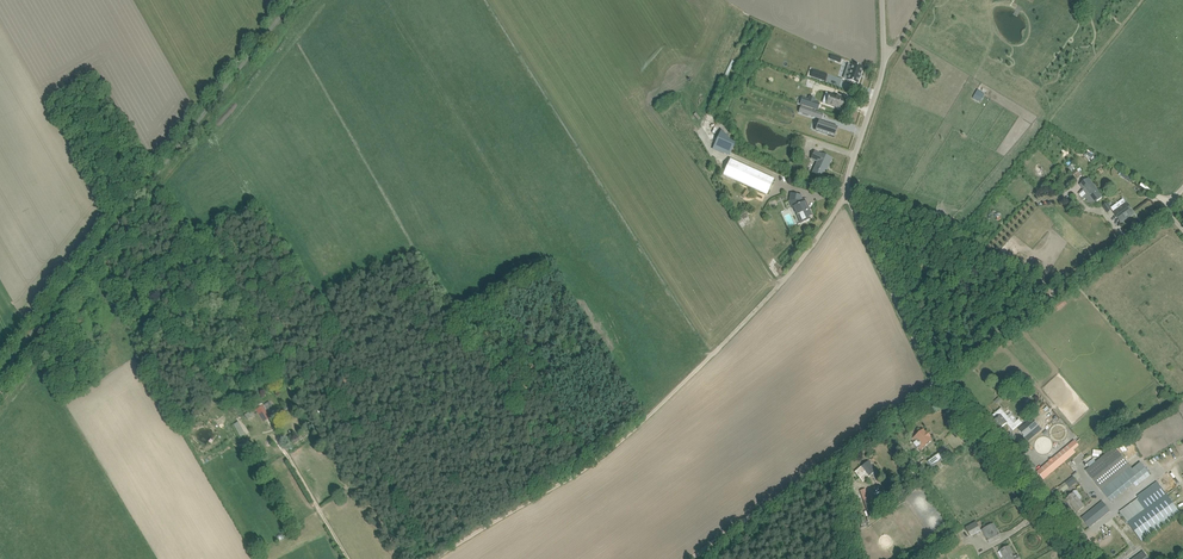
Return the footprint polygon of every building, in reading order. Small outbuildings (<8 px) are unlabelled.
[(847,79),(847,80),(857,83),(863,68),(852,64),(852,65),(848,64),(843,78),(847,79)] [(813,70),(811,76),(825,81),(827,75),(813,70)] [(977,91),(973,98),(980,102),(983,95),(977,91)] [(826,104),(842,109),(846,99),(830,94),(829,97),(828,97),(827,99),(828,99),(826,104)] [(802,98),(800,104),(818,110),(820,103),(815,102),(808,99),(802,98)] [(800,106),(798,112),(821,120),(823,114),(800,106)] [(819,121),(816,130),(834,136),(837,127),(819,121)] [(734,145),(721,130),(713,148),(730,156),(734,145)] [(817,162),(812,172),(822,177),(827,165),(828,166),(832,158),(821,153),(821,154),(815,151),(811,159),(817,162)] [(767,195),(774,179),(730,159),(723,175),(767,195)] [(1079,168),(1072,173),(1075,177),(1076,176),(1080,173),(1082,171),(1079,168)] [(1124,172),(1121,176),(1129,182),(1132,178),(1124,172)] [(1084,190),(1079,194),(1082,199),(1085,197),(1088,195),(1089,198),(1088,199),(1088,200),(1090,203),(1092,204),(1093,203),(1094,203),(1102,197),(1100,194),(1088,178),(1080,185),(1084,190)] [(801,196),(795,195),(795,194),(794,200),(791,201),(801,223),(810,219),(808,217),(812,215),(806,201),(802,203),(801,199),(801,196)] [(1113,212),(1121,223),(1126,220),(1125,218),(1133,212),(1127,204),(1126,204),(1123,199),(1119,202),(1123,207),(1118,210),(1117,209),(1113,212)] [(1107,204),(1103,207),(1108,213),(1112,210),(1107,204)] [(1003,254),(1007,257),(1008,255),(1011,258),(1018,251),(1008,243),(1003,248),(1006,251),(1003,254)] [(1042,262),(1033,259),(1031,264),(1029,268),(1031,268),(1031,269),(1038,272),(1042,262)] [(1043,281),(1040,277),(1034,282),(1037,286),(1043,281)] [(1169,400),(1162,404),(1166,411),(1173,408),(1169,400)] [(269,401),(264,404),(269,412),(274,409),(269,401)] [(264,422),(270,418),(262,404),(256,407),(264,422)] [(1014,423),(1001,408),(993,416),(996,420),(994,421),(1000,428),(1007,423),(1013,430),(1022,422),(1019,419),(1014,423)] [(247,419),(254,415),(251,411),(244,415),(247,419)] [(1027,440),(1041,428),(1039,426),(1032,418),(1019,430),(1025,437),(1027,440)] [(245,435),(238,422),(234,425),(241,437),(245,435)] [(292,448),(313,434),(310,430),(289,445),(292,448)] [(912,440),(921,450),(932,440),(930,438),(931,437),(927,432),(926,433),(923,430),(912,440)] [(1075,440),(1069,445),(1037,472),(1043,479),(1075,453),(1073,450),(1079,446),(1075,440)] [(1085,470),(1101,490),(1103,492),(1111,501),(1133,484),(1136,487),(1151,475),(1141,463),(1132,469),(1114,447),(1085,470)] [(1101,457),(1103,450),(1094,449),(1093,455),(1101,457)] [(941,452),(928,461),(931,465),(938,461),(944,455),(941,452)] [(872,474),(876,471),(872,466),(874,464),(870,459),(866,463),(861,466),(854,472),(863,482),(872,474)] [(1073,477),(1065,483),(1069,488),(1077,482),(1073,477)] [(1139,499),(1120,513),(1128,523),(1128,524),(1142,542),(1146,538),(1180,514),(1172,503),(1159,485),(1156,481),(1136,496),(1138,498),(1139,499)] [(1070,503),(1078,513),(1085,507),(1079,500),(1082,497),(1077,491),(1074,491),(1073,492),(1074,493),(1065,500),(1069,504),(1070,503)] [(883,510),(881,504),(872,507),(869,498),(867,498),(866,494),(861,495),(868,515),(883,510)] [(1102,502),(1082,518),(1089,528),(1110,511),(1102,502)] [(981,530),(976,521),(965,527),(970,536),(981,530)] [(993,524),(983,530),(990,543),(1000,538),(993,524)] [(949,536),(939,540),(942,545),(951,540),(949,536)] [(937,542),(926,548),(929,553),(940,547),(937,542)] [(1001,558),(1020,558),(1018,556),(1016,557),(1015,557),(1009,546),(1000,551),(1003,557),(1001,558)]
